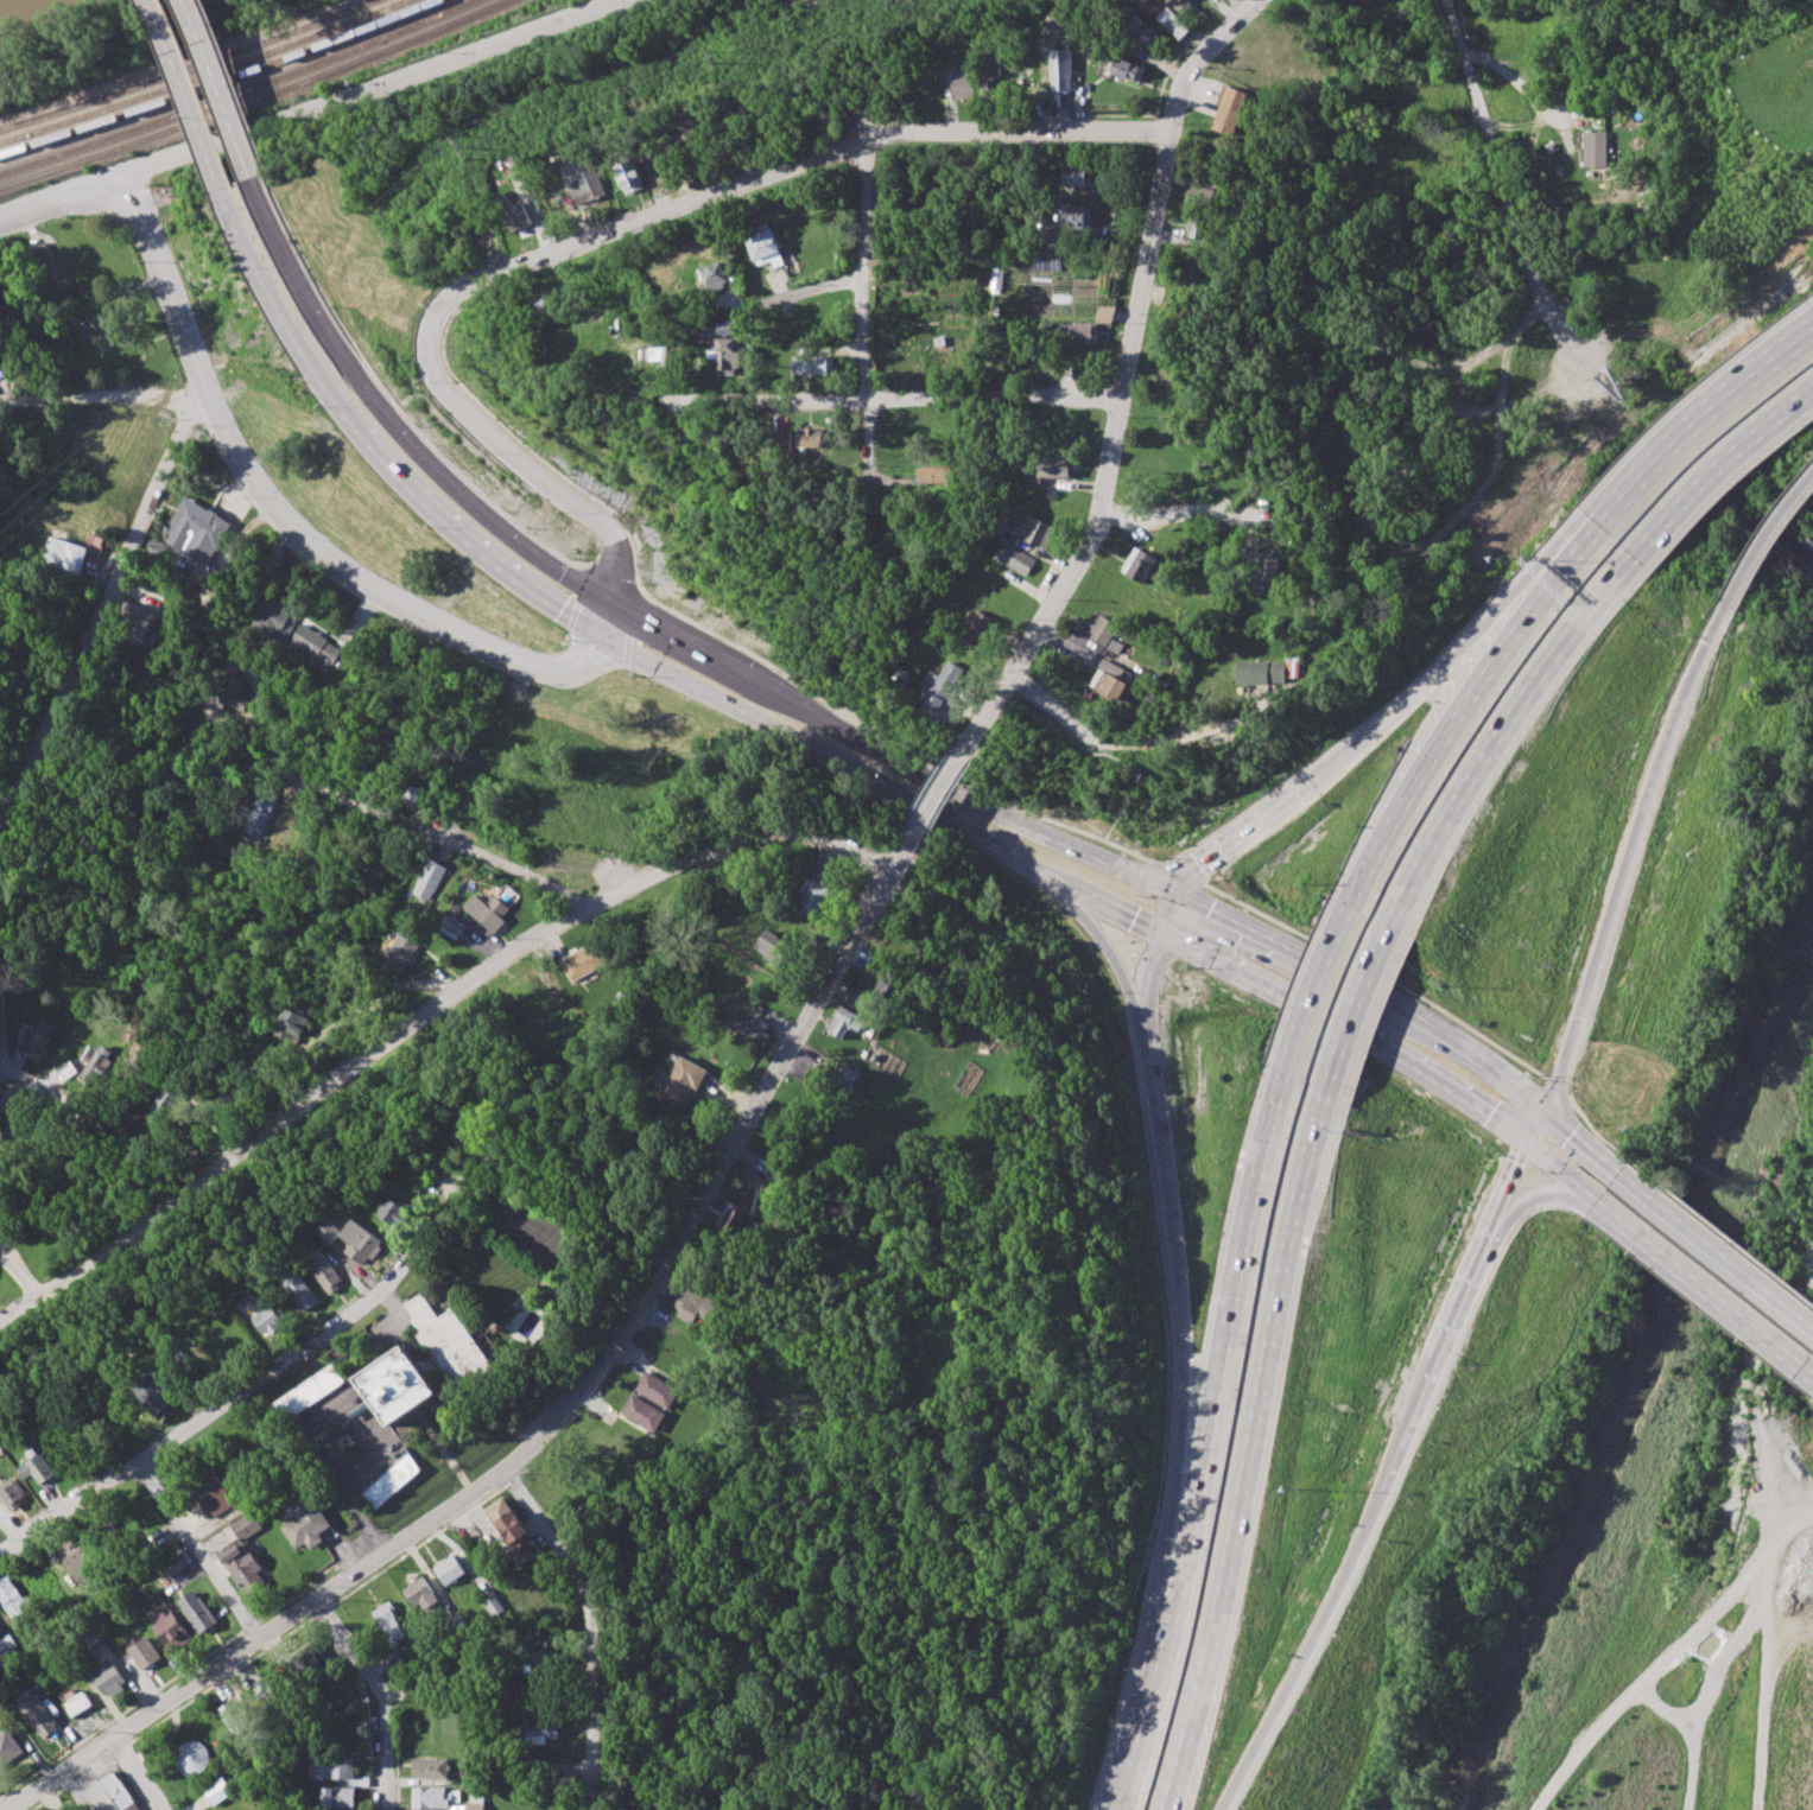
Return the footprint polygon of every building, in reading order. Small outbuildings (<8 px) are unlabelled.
[(1164,9),(1153,0),(1148,0),(1142,7),(1156,18),(1164,9)] [(1182,11),(1193,0),(1172,0),(1182,11)] [(1191,28),(1167,7),(1158,18),(1181,39),(1191,28)] [(1157,53),(1167,35),(1138,18),(1127,36),(1157,53)] [(1073,51),(1052,50),(1051,92),(1072,92),(1073,51)] [(1146,67),(1113,55),(1107,72),(1140,84),(1146,67)] [(995,73),(995,64),(986,64),(986,91),(1000,92),(1001,73),(995,73)] [(976,97),(975,66),(953,66),(954,97),(976,97)] [(1248,93),(1225,85),(1210,130),(1233,137),(1248,93)] [(675,116),(679,141),(702,138),(698,113),(675,116)] [(1583,133),(1609,133),(1610,167),(1584,167),(1583,133)] [(618,165),(623,194),(644,190),(639,161),(618,165)] [(1088,164),(1057,163),(1056,185),(1087,185),(1088,164)] [(579,174),(583,188),(575,190),(579,204),(607,196),(599,168),(579,174)] [(1185,197),(1214,201),(1216,186),(1187,182),(1185,197)] [(531,223),(522,202),(501,211),(510,232),(531,223)] [(1093,208),(1058,208),(1059,228),(1093,227),(1093,208)] [(1206,218),(1191,216),(1189,237),(1204,239),(1206,218)] [(758,266),(773,261),(775,268),(787,264),(774,227),(748,235),(758,266)] [(729,284),(723,261),(700,268),(706,290),(729,284)] [(530,313),(556,309),(552,290),(527,294),(530,313)] [(1113,323),(1114,308),(1098,307),(1097,322),(1113,323)] [(704,340),(740,331),(737,319),(701,328),(704,340)] [(1098,323),(1065,323),(1065,339),(1098,340),(1098,323)] [(719,375),(741,375),(740,338),(714,339),(714,350),(719,350),(719,375)] [(651,363),(676,363),(676,348),(651,348),(651,363)] [(834,374),(834,356),(794,357),(794,375),(834,374)] [(798,447),(824,447),(824,429),(798,429),(798,447)] [(791,432),(780,432),(780,444),(791,444),(791,432)] [(1070,478),(1071,459),(1039,457),(1038,477),(1070,478)] [(924,483),(951,482),(950,465),(923,467),(924,483)] [(166,530),(185,540),(181,549),(209,563),(230,520),(182,497),(166,530)] [(1013,534),(1046,550),(1057,528),(1028,514),(1022,527),(1017,525),(1013,534)] [(77,576),(87,548),(48,535),(38,563),(77,576)] [(997,560),(1027,576),(1036,559),(1006,543),(997,560)] [(1142,584),(1157,559),(1134,546),(1120,571),(1142,584)] [(1257,589),(1278,590),(1279,555),(1258,555),(1257,589)] [(299,608),(268,597),(255,631),(286,643),(299,608)] [(153,611),(129,604),(118,639),(142,646),(153,611)] [(978,646),(996,623),(979,610),(961,633),(978,646)] [(1124,644),(1113,639),(1120,624),(1099,614),(1087,638),(1119,654),(1124,644)] [(344,647),(302,626),(292,645),(334,666),(344,647)] [(942,710),(946,702),(955,706),(965,681),(960,679),(965,668),(948,661),(942,675),(930,670),(922,688),(930,692),(926,703),(942,710)] [(1285,661),(1237,661),(1237,684),(1285,683),(1285,661)] [(1128,683),(1099,668),(1090,687),(1119,701),(1128,683)] [(217,706),(244,717),(251,700),(239,695),(246,679),(231,673),(217,706)] [(425,789),(412,784),(404,804),(417,809),(425,789)] [(248,832),(266,837),(280,791),(262,785),(248,832)] [(450,867),(432,858),(415,895),(433,903),(450,867)] [(795,904),(815,916),(832,888),(831,887),(839,873),(820,862),(795,904)] [(495,934),(507,922),(502,917),(521,896),(507,883),(488,904),(477,894),(466,906),(495,934)] [(460,940),(469,923),(450,913),(441,930),(460,940)] [(386,967),(407,975),(423,934),(402,926),(386,967)] [(754,949),(778,965),(792,945),(768,929),(754,949)] [(609,962),(598,941),(560,960),(571,982),(609,962)] [(893,1001),(903,984),(886,973),(875,990),(893,1001)] [(827,1031),(842,1039),(848,1027),(859,1032),(866,1019),(840,1005),(827,1031)] [(307,1016),(283,1008),(274,1035),(298,1043),(307,1016)] [(773,1024),(744,1009),(734,1028),(763,1043),(773,1024)] [(41,1056),(55,1027),(39,1019),(24,1048),(41,1056)] [(104,1080),(116,1054),(98,1045),(86,1071),(104,1080)] [(707,1069),(683,1055),(659,1095),(683,1109),(707,1069)] [(399,1229),(411,1211),(387,1194),(382,1201),(388,1205),(380,1215),(399,1229)] [(752,1218),(727,1203),(715,1224),(740,1239),(752,1218)] [(386,1242),(355,1219),(345,1231),(329,1219),(317,1235),(356,1264),(358,1261),(367,1267),(386,1242)] [(347,1284),(322,1248),(307,1258),(332,1294),(347,1284)] [(302,1313),(319,1304),(303,1272),(286,1281),(302,1313)] [(702,1328),(717,1302),(686,1284),(671,1310),(702,1328)] [(440,1318),(424,1293),(403,1306),(456,1388),(491,1365),(454,1308),(440,1318)] [(267,1338),(287,1326),(275,1306),(255,1318),(267,1338)] [(358,1377),(389,1426),(439,1394),(408,1345),(358,1377)] [(347,1383),(336,1365),(275,1403),(287,1421),(347,1383)] [(671,1408),(681,1388),(644,1372),(635,1392),(671,1408)] [(155,1416),(177,1404),(161,1374),(139,1386),(155,1416)] [(657,1432),(666,1412),(630,1395),(621,1415),(657,1432)] [(376,1511),(421,1469),(407,1453),(361,1495),(376,1511)] [(40,1474),(46,1484),(62,1476),(50,1454),(26,1467),(32,1478),(40,1474)] [(237,1503),(215,1469),(191,1484),(213,1518),(237,1503)] [(16,1510),(32,1500),(19,1478),(3,1488),(16,1510)] [(297,1517),(281,1526),(295,1550),(306,1543),(310,1549),(324,1541),(319,1533),(331,1526),(309,1489),(288,1502),(297,1517)] [(519,1564),(538,1552),(504,1496),(485,1508),(519,1564)] [(263,1529),(253,1511),(231,1523),(241,1541),(221,1553),(245,1596),(266,1584),(259,1572),(262,1570),(245,1540),(263,1529)] [(64,1552),(83,1580),(101,1568),(82,1540),(64,1552)] [(466,1573),(454,1554),(434,1567),(446,1586),(466,1573)] [(16,1575),(0,1583),(0,1590),(13,1618),(32,1610),(16,1575)] [(403,1587),(416,1612),(438,1601),(425,1576),(403,1587)] [(199,1634),(218,1623),(197,1589),(179,1600),(199,1634)] [(392,1646),(408,1636),(387,1602),(371,1612),(392,1646)] [(191,1641),(175,1608),(154,1618),(169,1651),(191,1641)] [(14,1635),(0,1641),(0,1645),(5,1655),(20,1648),(14,1635)] [(143,1670),(161,1658),(147,1637),(129,1649),(143,1670)] [(531,1673),(551,1673),(552,1652),(532,1651),(531,1673)] [(106,1697),(128,1686),(117,1665),(95,1677),(106,1697)] [(253,1687),(263,1702),(279,1692),(268,1676),(253,1687)] [(93,1706),(85,1687),(63,1697),(72,1716),(93,1706)] [(61,1729),(39,1693),(21,1704),(43,1740),(61,1729)] [(248,1720),(235,1699),(218,1709),(231,1731),(248,1720)] [(558,1738),(558,1722),(525,1722),(525,1745),(546,1744),(546,1738),(558,1738)] [(26,1750),(10,1728),(0,1735),(0,1769),(26,1750)] [(195,1779),(215,1758),(192,1736),(172,1757),(195,1779)] [(354,1757),(309,1758),(309,1779),(336,1779),(336,1784),(355,1784),(354,1757)] [(449,1759),(413,1758),(413,1778),(448,1779),(449,1759)] [(114,1770),(99,1780),(120,1809),(141,1809),(114,1770)] [(204,1789),(214,1806),(234,1793),(224,1777),(204,1789)] [(355,1787),(322,1788),(322,1808),(355,1808),(355,1787)] [(483,1795),(469,1795),(469,1809),(483,1809),(483,1795)]
